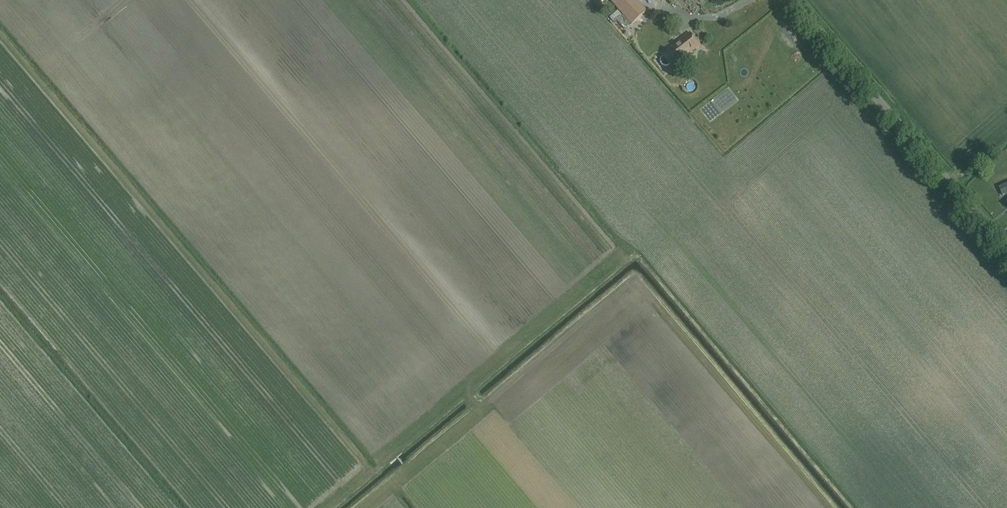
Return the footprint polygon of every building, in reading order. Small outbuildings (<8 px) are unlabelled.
[(637,0),(611,0),(632,24),(646,11),(637,0)] [(668,67),(669,66),(671,68),(699,46),(689,33),(661,55),(662,57),(661,58),(660,60),(660,63),(663,66),(665,67),(668,67)]
